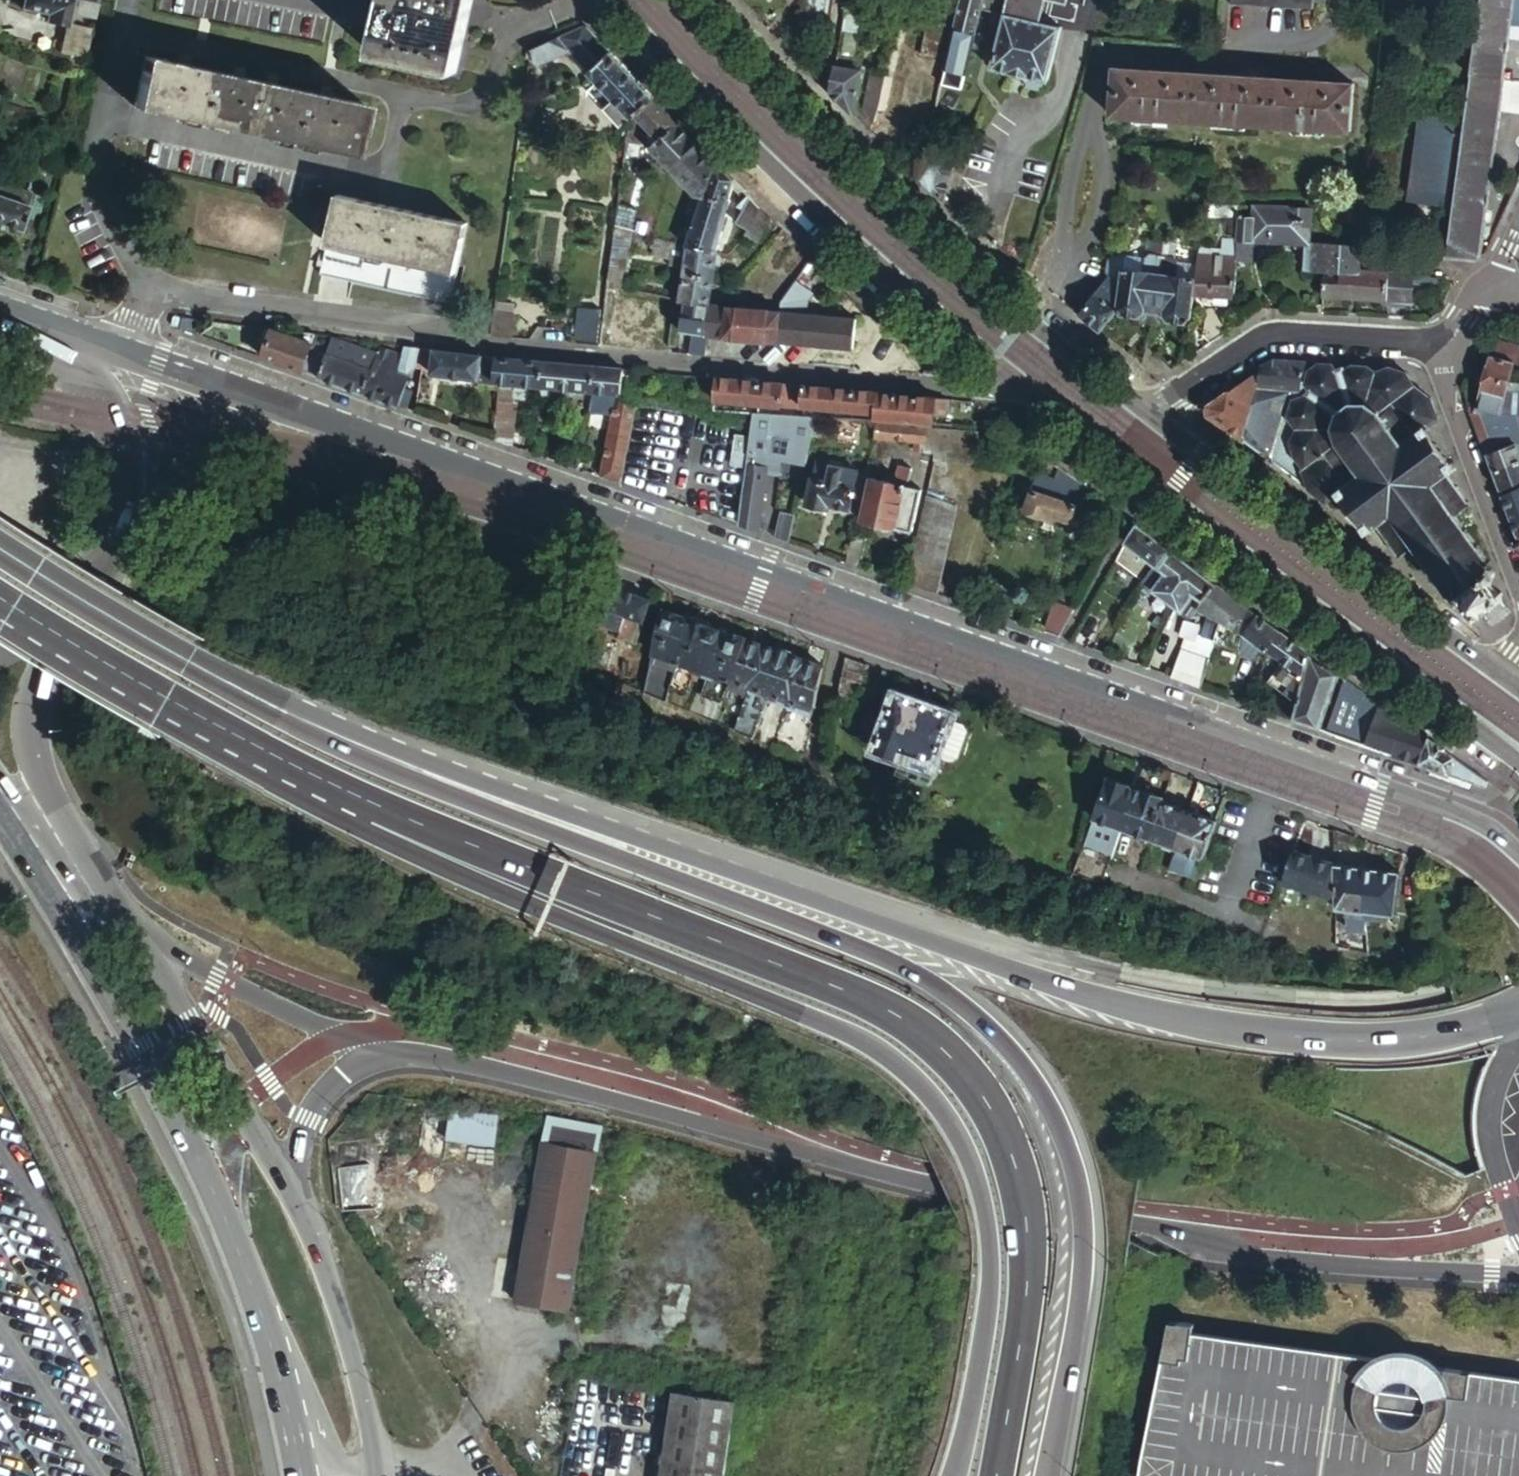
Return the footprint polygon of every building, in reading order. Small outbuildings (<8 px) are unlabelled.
[(20,8),(46,13),(45,19),(66,24),(69,12),(96,16),(98,3),(99,0),(21,0),(20,8)] [(373,55),(457,73),(472,0),(384,0),(373,55)] [(806,16),(831,20),(834,0),(807,0),(806,16)] [(1004,14),(991,67),(1026,76),(1025,80),(1028,85),(1039,88),(1043,83),(1044,79),(1048,80),(1058,27),(1038,22),(1043,0),(959,0),(957,8),(952,31),(946,60),(943,68),(944,68),(941,85),(962,90),(966,73),(980,9),(1004,14)] [(1230,3),(1312,10),(1312,2),(1325,4),(1325,0),(1231,0),(1230,3)] [(1507,41),(1518,42),(1518,0),(1480,0),(1467,94),(1464,120),(1453,208),(1447,256),(1475,260),(1481,256),(1496,128),(1498,110),(1518,113),(1518,80),(1502,78),(1507,41)] [(861,13),(844,10),(841,30),(857,33),(861,13)] [(88,29),(67,24),(61,52),(81,57),(88,29)] [(595,37),(584,25),(529,48),(538,64),(571,51),(599,81),(616,100),(604,110),(619,127),(631,116),(633,118),(654,99),(644,89),(595,37)] [(952,31),(926,25),(920,55),(946,60),(952,31)] [(836,55),(834,66),(854,70),(856,59),(836,55)] [(365,105),(143,57),(133,108),(353,157),(365,105)] [(834,66),(829,91),(840,103),(853,116),(856,107),(860,71),(854,70),(834,66)] [(1351,83),(1114,68),(1112,115),(1349,130),(1351,83)] [(860,123),(868,131),(873,128),(885,71),(872,69),(864,110),(856,107),(853,116),(860,123)] [(616,100),(599,81),(586,92),(604,110),(616,100)] [(678,124),(654,99),(633,118),(631,116),(629,129),(632,129),(632,137),(628,136),(627,143),(639,145),(640,128),(643,125),(658,141),(678,124)] [(1453,208),(1464,120),(1421,114),(1410,202),(1453,208)] [(701,148),(678,124),(658,141),(655,144),(656,151),(656,152),(690,188),(716,163),(701,148)] [(925,149),(918,178),(935,193),(943,200),(953,156),(945,154),(925,149)] [(702,195),(727,201),(732,180),(716,163),(690,188),(693,192),(694,193),(702,195)] [(0,183),(0,223),(20,230),(32,194),(0,183)] [(695,219),(702,195),(694,193),(686,215),(695,219)] [(467,223),(337,194),(321,273),(449,301),(467,223)] [(687,245),(715,252),(727,201),(702,195),(695,219),(687,245)] [(757,205),(749,197),(735,223),(747,229),(759,208),(757,205)] [(1359,271),(1361,246),(1309,241),(1310,209),(1265,207),(1254,206),(1254,217),(1237,215),(1237,221),(1236,238),(1234,260),(1250,261),(1251,240),(1292,242),(1292,248),(1305,249),(1304,269),(1321,270),(1359,271)] [(767,216),(759,208),(747,229),(745,233),(759,242),(771,220),(767,216)] [(629,231),(615,228),(612,244),(627,247),(629,231)] [(686,254),(687,245),(676,243),(662,239),(656,238),(634,232),(629,231),(627,247),(651,253),(651,245),(686,254)] [(1233,276),(1234,260),(1236,238),(1223,237),(1223,248),(1198,246),(1196,266),(1195,278),(1193,293),(1232,296),(1233,276)] [(1158,282),(1163,240),(1150,239),(1149,252),(1142,258),(1141,270),(1122,267),(1119,286),(1107,278),(1078,313),(1095,326),(1099,330),(1116,307),(1120,314),(1137,317),(1145,310),(1154,311),(1155,306),(1158,282)] [(1191,316),(1193,293),(1195,278),(1175,275),(1176,263),(1172,256),(1174,242),(1163,240),(1158,282),(1155,306),(1154,311),(1162,313),(1167,321),(1183,323),(1191,316)] [(627,247),(612,244),(610,266),(620,268),(624,269),(627,247)] [(679,299),(680,299),(708,304),(714,255),(715,252),(687,245),(686,254),(679,299)] [(1142,258),(1108,252),(1103,272),(1107,278),(1119,286),(1122,267),(1141,270),(1142,258)] [(1195,278),(1196,266),(1176,263),(1175,275),(1195,278)] [(610,266),(607,285),(614,287),(614,281),(618,282),(620,268),(610,266)] [(1413,275),(1359,271),(1321,270),(1320,293),(1388,297),(1387,302),(1401,303),(1401,299),(1411,299),(1413,275)] [(795,281),(776,311),(773,340),(852,347),(854,319),(806,314),(807,299),(811,294),(795,281)] [(695,354),(706,355),(708,334),(711,305),(708,304),(680,299),(679,306),(683,306),(680,332),(693,333),(691,354),(695,354)] [(495,301),(493,311),(511,314),(513,304),(495,301)] [(713,304),(711,305),(708,334),(773,340),(776,311),(734,307),(713,304)] [(600,308),(580,306),(576,340),(596,342),(600,308)] [(511,314),(493,311),(492,325),(490,334),(505,335),(512,336),(514,314),(511,314)] [(271,330),(264,328),(262,337),(268,339),(271,330)] [(263,358),(301,372),(311,340),(314,334),(295,332),(294,336),(276,329),(271,328),(271,330),(268,339),(263,358)] [(416,367),(418,347),(412,346),(404,345),(402,353),(378,347),(376,355),(331,339),(328,346),(311,340),(301,372),(322,379),(406,409),(412,391),(403,388),(407,374),(415,366),(416,367)] [(1497,342),(1492,358),(1503,361),(1512,363),(1518,365),(1518,348),(1497,342)] [(473,354),(418,347),(416,367),(419,367),(431,368),(430,372),(478,378),(481,355),(473,354)] [(494,381),(494,380),(496,357),(481,355),(478,378),(478,380),(494,381)] [(539,386),(541,361),(496,357),(494,380),(494,381),(516,384),(539,386)] [(1512,415),(1518,415),(1518,395),(1503,395),(1506,383),(1512,363),(1503,361),(1492,358),(1490,357),(1486,378),(1482,377),(1480,386),(1483,386),(1475,413),(1477,413),(1487,413),(1512,415)] [(1245,423),(1240,439),(1295,479),(1324,500),(1337,491),(1367,529),(1372,525),(1395,555),(1412,544),(1445,589),(1448,590),(1453,597),(1458,596),(1460,594),(1470,608),(1468,610),(1470,613),(1471,611),(1472,612),(1475,610),(1476,612),(1497,596),(1496,594),(1498,594),(1496,592),(1499,590),(1497,589),(1495,590),(1485,576),(1490,573),(1490,568),(1484,562),(1488,560),(1452,513),(1465,504),(1465,503),(1442,472),(1453,465),(1424,427),(1437,418),(1430,399),(1414,387),(1407,373),(1390,367),(1375,373),(1365,366),(1353,365),(1346,369),(1342,368),(1335,371),(1331,363),(1319,362),(1318,363),(1307,371),(1305,384),(1309,389),(1304,395),(1298,394),(1305,362),(1272,358),(1258,366),(1258,370),(1255,381),(1252,396),(1250,406),(1247,415),(1245,423)] [(593,391),(594,366),(555,362),(541,361),(539,386),(593,391)] [(617,401),(621,369),(594,366),(593,391),(593,393),(589,412),(614,415),(602,478),(607,479),(620,484),(634,403),(617,401)] [(1207,415),(1240,439),(1245,423),(1247,415),(1250,406),(1252,396),(1255,381),(1258,370),(1207,404),(1208,409),(1207,415)] [(733,379),(715,377),(713,398),(796,406),(797,385),(733,379)] [(514,405),(516,384),(494,381),(498,392),(497,403),(514,405)] [(1506,383),(1503,395),(1518,395),(1518,383),(1506,383)] [(876,412),(874,420),(917,423),(926,424),(934,425),(934,413),(945,414),(946,399),(884,393),(814,387),(804,386),(802,405),(876,412)] [(493,439),(510,445),(514,405),(497,403),(493,439)] [(813,417),(751,412),(747,446),(744,469),(738,521),(756,528),(764,474),(777,476),(779,460),(795,463),(791,477),(801,479),(813,417)] [(1492,472),(1518,462),(1518,451),(1516,445),(1518,444),(1518,433),(1515,422),(1512,415),(1487,413),(1477,413),(1475,413),(1469,412),(1474,426),(1486,456),(1492,472)] [(926,427),(874,422),(871,436),(924,442),(926,427)] [(932,453),(932,458),(975,462),(976,432),(926,427),(924,442),(923,451),(932,453)] [(744,469),(747,446),(726,443),(723,465),(744,469)] [(824,458),(815,457),(812,477),(811,476),(806,503),(828,508),(829,503),(849,508),(851,494),(854,495),(855,490),(852,490),(856,470),(824,463),(824,458)] [(1518,482),(1518,462),(1492,472),(1499,490),(1518,482)] [(892,483),(870,478),(861,520),(912,532),(921,489),(907,486),(911,469),(896,465),(892,483)] [(1076,480),(1058,467),(1052,479),(1036,474),(1031,489),(1021,485),(1013,508),(1051,522),(1053,516),(1070,522),(1071,515),(1078,518),(1080,511),(1081,507),(1083,504),(1084,501),(1092,491),(1076,480)] [(1516,534),(1518,532),(1518,488),(1501,495),(1507,510),(1516,534)] [(925,498),(906,584),(936,594),(954,507),(925,498)] [(1120,549),(1115,559),(1145,581),(1169,549),(1136,524),(1129,534),(1124,542),(1120,549)] [(1198,605),(1215,583),(1181,558),(1169,549),(1145,581),(1153,587),(1152,590),(1181,611),(1182,609),(1191,615),(1194,611),(1198,605)] [(1248,607),(1235,597),(1226,591),(1215,583),(1198,605),(1221,616),(1243,633),(1258,613),(1248,607)] [(650,601),(611,586),(598,624),(618,632),(625,616),(643,623),(650,601)] [(1056,601),(1043,631),(1058,636),(1063,626),(1073,607),(1056,601)] [(1206,616),(1219,622),(1219,619),(1221,616),(1198,605),(1194,611),(1206,616)] [(674,673),(689,622),(679,618),(680,616),(660,610),(650,656),(648,664),(641,693),(640,694),(664,704),(668,693),(674,673)] [(1283,632),(1258,613),(1243,633),(1266,649),(1261,667),(1259,674),(1296,700),(1310,652),(1283,632)] [(1200,635),(1213,641),(1219,622),(1206,616),(1200,635)] [(689,622),(674,673),(668,693),(682,698),(688,678),(699,682),(709,652),(716,632),(716,631),(708,628),(708,626),(690,620),(689,622)] [(1219,622),(1213,641),(1224,645),(1229,627),(1219,622)] [(709,652),(699,682),(724,691),(727,683),(744,639),(727,633),(726,636),(716,632),(709,652)] [(1266,649),(1243,633),(1238,650),(1261,667),(1266,649)] [(1198,634),(1193,650),(1183,681),(1199,686),(1213,641),(1200,635),(1198,634)] [(744,639),(727,683),(740,687),(746,689),(730,732),(747,739),(765,701),(767,696),(772,679),(778,681),(787,653),(744,639)] [(1183,681),(1193,650),(1182,646),(1172,677),(1183,681)] [(1319,729),(1338,672),(1334,669),(1310,652),(1296,700),(1291,719),(1319,729)] [(772,679),(767,696),(786,703),(797,707),(811,712),(822,666),(787,653),(778,681),(772,679)] [(843,658),(837,691),(849,695),(857,692),(865,666),(843,658)] [(1392,755),(1404,720),(1384,706),(1343,676),(1325,731),(1372,748),(1392,755)] [(640,694),(641,693),(615,682),(609,698),(636,709),(640,694)] [(740,687),(727,683),(724,691),(738,696),(740,687)] [(950,714),(895,692),(887,711),(881,710),(878,719),(869,716),(866,725),(860,740),(875,746),(873,750),(894,759),(900,744),(944,760),(947,754),(952,752),(959,735),(956,730),(947,726),(950,714)] [(797,707),(786,703),(783,711),(795,715),(797,707)] [(1417,764),(1426,737),(1404,720),(1392,755),(1417,764)] [(1440,747),(1426,737),(1417,764),(1428,768),(1469,782),(1484,788),(1486,780),(1440,747)] [(1428,768),(1425,778),(1465,792),(1469,782),(1428,768)] [(1126,784),(1106,777),(1091,820),(1105,825),(1120,831),(1134,792),(1124,789),(1126,784)] [(1137,793),(1134,792),(1120,831),(1146,840),(1159,803),(1161,798),(1138,789),(1137,793)] [(1186,812),(1159,803),(1146,840),(1173,849),(1186,812)] [(1213,822),(1186,812),(1173,849),(1165,871),(1192,880),(1206,842),(1213,822)] [(1105,825),(1091,820),(1080,853),(1093,858),(1108,863),(1120,831),(1105,825)] [(1333,899),(1333,865),(1291,849),(1279,880),(1333,899)] [(1367,869),(1333,865),(1333,899),(1334,910),(1344,912),(1365,914),(1367,869)] [(1399,873),(1367,869),(1365,914),(1384,917),(1392,918),(1399,873)] [(1365,921),(1365,914),(1344,912),(1343,918),(1349,919),(1365,921)] [(1383,923),(1384,917),(1365,914),(1365,921),(1383,923)] [(1365,934),(1365,921),(1349,919),(1348,932),(1365,934)] [(497,1115),(445,1109),(442,1139),(492,1146),(497,1115)] [(599,1127),(545,1116),(513,1302),(567,1312),(599,1127)] [(1193,1325),(1169,1322),(1168,1330),(1192,1333),(1193,1325)] [(1137,1475),(1518,1475),(1518,1377),(1447,1368),(1437,1366),(1431,1360),(1426,1356),(1420,1353),(1414,1351),(1409,1349),(1404,1348),(1399,1347),(1394,1347),(1389,1348),(1383,1349),(1376,1351),(1370,1355),(1366,1357),(1192,1333),(1168,1330),(1140,1463),(1137,1475)] [(674,1392),(661,1475),(725,1475),(736,1402),(674,1392)]
